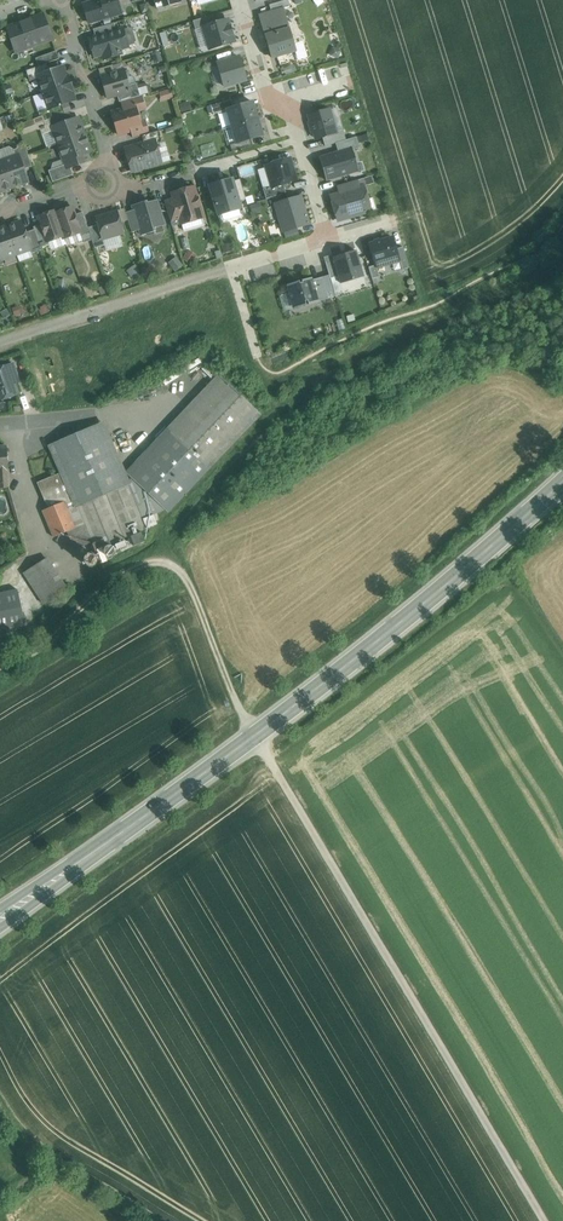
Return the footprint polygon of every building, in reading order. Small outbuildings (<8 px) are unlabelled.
[(84,4),(89,23),(122,13),(118,0),(99,0),(84,4)] [(157,10),(182,3),(181,0),(154,0),(157,10)] [(272,12),(283,9),(290,7),(288,0),(287,0),(270,5),(272,12)] [(260,16),(266,36),(289,29),(283,9),(272,12),(260,16)] [(43,15),(7,28),(16,52),(52,39),(43,15)] [(203,27),(216,23),(214,15),(193,21),(196,30),(203,28),(203,27)] [(216,23),(203,27),(203,28),(209,49),(235,42),(228,20),(216,23)] [(114,23),(94,29),(96,37),(117,31),(114,23)] [(96,37),(90,39),(95,56),(103,54),(105,59),(121,54),(120,49),(128,47),(128,45),(134,43),(135,41),(132,30),(129,29),(123,31),(123,29),(117,31),(96,37)] [(266,36),(273,58),(296,51),(289,29),(266,36)] [(56,51),(36,59),(39,66),(47,64),(59,59),(56,51)] [(239,57),(218,63),(225,87),(246,81),(239,57)] [(39,66),(27,71),(30,81),(38,78),(37,76),(50,71),(47,64),(39,66)] [(99,69),(101,77),(115,73),(113,65),(99,69)] [(50,71),(37,76),(38,78),(44,93),(71,83),(69,76),(67,76),(64,66),(50,71)] [(115,73),(101,77),(108,98),(118,95),(131,91),(129,85),(127,80),(129,77),(128,73),(125,71),(125,70),(115,73)] [(71,83),(44,93),(49,108),(49,110),(62,105),(76,100),(73,91),(74,91),(71,83)] [(137,83),(129,85),(131,91),(118,95),(120,102),(122,102),(141,96),(138,89),(137,83)] [(138,89),(141,96),(142,96),(149,94),(147,86),(138,89)] [(159,93),(162,101),(174,98),(171,89),(159,93)] [(141,96),(122,102),(124,109),(136,105),(137,111),(145,108),(142,96),(141,96)] [(234,107),(232,99),(211,105),(214,115),(227,111),(227,109),(234,107)] [(227,111),(232,127),(258,119),(253,102),(234,107),(227,109),(227,111)] [(62,105),(49,110),(49,108),(41,111),(43,116),(45,121),(49,120),(49,119),(65,114),(65,113),(62,105)] [(124,109),(112,112),(119,135),(132,131),(143,128),(142,127),(137,111),(136,105),(124,109)] [(330,110),(309,116),(311,123),(310,123),(312,133),(314,132),(316,139),(323,137),(337,133),(336,132),(330,110)] [(65,114),(49,119),(49,120),(52,127),(72,120),(69,112),(65,113),(65,114)] [(72,120),(52,127),(58,145),(85,135),(79,118),(72,120)] [(263,136),(258,119),(232,127),(237,143),(251,139),(263,136)] [(147,126),(142,127),(143,128),(132,131),(134,138),(149,134),(147,126)] [(343,130),(336,132),(337,133),(323,137),(325,146),(346,140),(343,130)] [(149,134),(134,138),(134,139),(142,136),(144,143),(155,140),(157,144),(163,142),(160,131),(149,134)] [(85,135),(58,145),(63,159),(65,165),(67,168),(71,167),(84,162),(82,158),(86,157),(84,154),(91,151),(85,135)] [(336,144),(338,151),(352,147),(353,151),(360,148),(357,137),(336,144)] [(253,146),(251,139),(237,143),(230,145),(232,152),(253,146)] [(144,143),(125,149),(132,172),(162,163),(157,144),(155,140),(144,143)] [(25,146),(14,150),(16,156),(19,155),(25,170),(33,167),(25,146)] [(338,151),(320,157),(327,181),(359,172),(353,151),(352,147),(338,151)] [(16,156),(3,160),(13,188),(29,182),(25,170),(19,155),(16,156)] [(53,163),(51,170),(65,165),(63,159),(53,163)] [(290,159),(267,166),(273,186),(273,187),(283,184),(296,180),(290,159)] [(13,188),(3,160),(0,161),(0,192),(13,188)] [(67,168),(65,165),(51,170),(49,171),(53,182),(74,175),(71,167),(67,168)] [(232,179),(210,186),(219,216),(241,209),(239,202),(233,182),(232,179)] [(240,179),(233,182),(239,202),(246,200),(240,179)] [(337,186),(340,194),(360,188),(358,180),(337,186)] [(286,193),(283,184),(273,187),(273,186),(263,189),(266,199),(286,193)] [(195,187),(173,194),(180,219),(182,224),(204,217),(195,187)] [(340,194),(331,196),(338,219),(346,216),(347,218),(368,213),(367,212),(364,201),(367,200),(368,200),(364,187),(360,188),(340,194)] [(301,197),(275,204),(284,232),(309,224),(301,197)] [(174,198),(165,201),(171,222),(180,219),(174,198)] [(147,201),(133,206),(135,210),(140,230),(142,236),(156,232),(155,228),(164,225),(157,201),(148,204),(147,201)] [(56,213),(65,238),(81,233),(81,232),(75,215),(72,207),(56,213)] [(117,210),(96,216),(98,225),(103,241),(104,240),(124,234),(117,210)] [(140,230),(135,210),(127,213),(132,232),(140,230)] [(56,211),(39,217),(41,225),(48,242),(64,236),(64,238),(65,238),(56,213),(56,211)] [(90,233),(88,228),(89,228),(83,212),(75,215),(81,232),(81,233),(82,236),(90,233)] [(22,222),(7,227),(17,254),(31,249),(26,233),(22,222)] [(41,225),(34,227),(41,248),(50,245),(48,242),(41,225)] [(89,228),(88,228),(90,233),(93,242),(95,248),(105,246),(104,240),(103,241),(98,225),(89,228)] [(0,230),(0,254),(2,260),(3,260),(17,254),(7,227),(0,230)] [(35,230),(26,233),(31,249),(32,254),(42,250),(41,248),(34,227),(35,230)] [(90,233),(82,236),(85,245),(93,242),(90,233)] [(393,237),(369,244),(376,265),(377,268),(400,261),(396,249),(393,237)] [(403,247),(396,249),(400,261),(402,270),(409,268),(403,247)] [(356,251),(333,258),(334,260),(339,276),(341,284),(364,277),(356,251)] [(339,276),(334,260),(326,262),(331,279),(339,276)] [(377,268),(376,265),(369,267),(372,279),(379,277),(377,268)] [(322,277),(313,280),(319,302),(329,299),(322,277)] [(312,278),(287,285),(294,309),(319,302),(313,280),(312,278)] [(13,364),(9,366),(15,384),(19,382),(13,364)] [(9,366),(0,369),(0,400),(18,394),(15,384),(9,366)] [(127,470),(133,476),(173,434),(223,381),(217,375),(127,470)] [(223,381),(173,434),(208,467),(258,414),(223,381)] [(102,425),(88,431),(94,446),(109,440),(102,425)] [(88,431),(52,447),(59,461),(81,452),(94,446),(88,431)] [(208,467),(173,434),(133,476),(167,508),(168,509),(208,467)] [(127,482),(109,440),(94,446),(81,452),(87,466),(65,476),(67,481),(58,485),(65,501),(51,507),(43,511),(54,537),(68,532),(75,550),(93,542),(96,550),(112,543),(124,538),(131,536),(141,532),(147,529),(142,518),(129,484),(128,484),(127,482)] [(0,447),(0,489),(9,487),(8,470),(9,470),(7,446),(0,447)] [(81,452),(59,461),(63,473),(65,476),(87,466),(81,452)] [(63,473),(40,483),(51,507),(65,501),(58,485),(67,481),(65,476),(63,473)] [(167,508),(133,476),(127,482),(128,484),(129,484),(142,518),(153,514),(167,508)] [(142,518),(147,529),(158,525),(153,514),(142,518)] [(141,532),(131,536),(135,545),(145,541),(141,532)] [(124,538),(112,543),(114,548),(116,551),(127,546),(124,538)] [(115,553),(115,551),(114,548),(113,547),(111,546),(109,545),(107,546),(106,547),(104,549),(104,551),(104,553),(106,555),(107,556),(110,556),(112,556),(113,554),(115,553)] [(47,558),(24,572),(30,580),(52,566),(47,558)] [(52,566),(30,580),(45,604),(67,589),(52,566)] [(25,626),(18,589),(0,592),(0,630),(25,626)]
